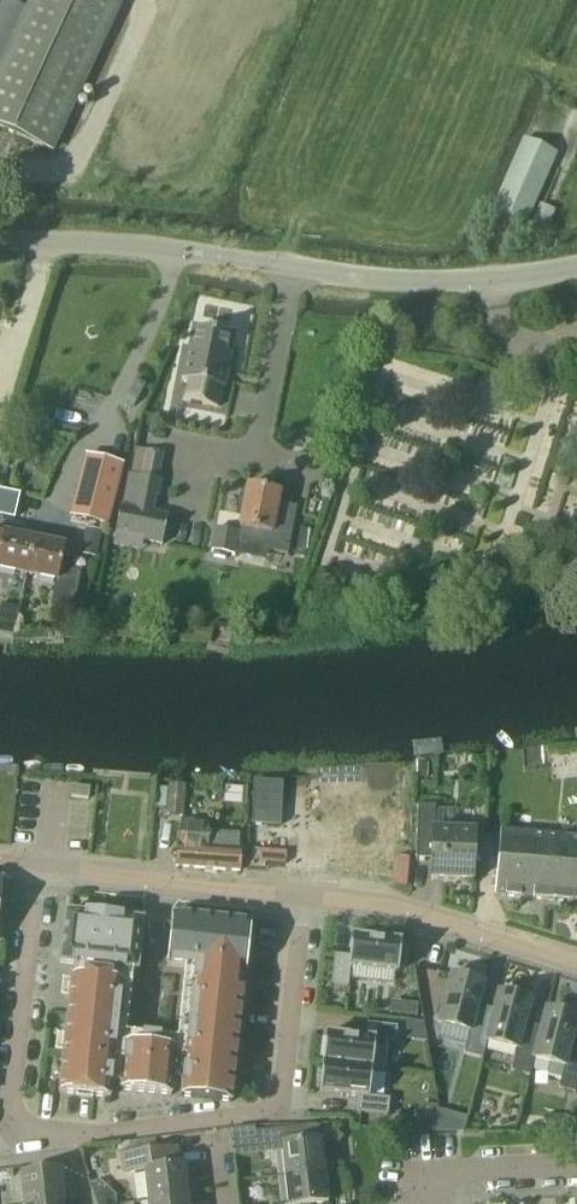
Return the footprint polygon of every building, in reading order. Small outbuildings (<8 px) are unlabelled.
[(27,10),(0,70),(0,133),(48,155),(120,0),(32,0),(27,10)] [(6,0),(0,0),(0,70),(27,10),(6,0)] [(524,224),(555,153),(524,139),(493,210),(524,224)] [(547,229),(555,211),(540,204),(532,222),(547,229)] [(187,350),(181,379),(187,381),(183,401),(218,408),(222,388),(224,388),(231,353),(225,352),(229,335),(197,329),(192,351),(187,350)] [(88,456),(73,515),(107,524),(122,464),(88,456)] [(122,507),(117,535),(164,544),(170,516),(155,513),(161,482),(158,481),(132,476),(130,476),(124,507),(122,507)] [(239,533),(238,541),(268,547),(267,551),(287,555),(297,507),(278,504),(280,492),(247,485),(239,528),(240,528),(239,533)] [(19,495),(0,490),(0,515),(14,518),(19,495)] [(216,528),(211,552),(213,552),(212,556),(225,559),(226,555),(235,556),(238,541),(239,533),(216,528)] [(27,574),(34,540),(3,534),(0,533),(0,568),(27,574)] [(34,540),(27,574),(56,580),(52,604),(73,608),(80,573),(60,568),(65,547),(34,540)] [(279,780),(256,780),(256,816),(279,816),(279,780)] [(182,817),(185,785),(169,784),(166,815),(182,817)] [(72,786),(71,797),(88,800),(89,788),(72,786)] [(354,798),(319,798),(319,857),(355,857),(355,841),(387,841),(387,817),(354,817),(354,798)] [(432,859),(431,875),(431,879),(473,881),(475,830),(434,828),(435,805),(418,805),(416,859),(432,859)] [(209,823),(179,820),(175,866),(239,871),(241,851),(238,851),(239,834),(209,832),(209,823)] [(550,900),(556,837),(501,832),(495,895),(550,900)] [(556,837),(550,900),(576,903),(576,839),(556,837)] [(0,879),(0,941),(4,941),(10,880),(0,879)] [(59,1093),(109,1098),(122,983),(121,982),(122,970),(137,972),(142,921),(122,919),(122,918),(85,914),(85,915),(64,913),(59,964),(74,965),(72,977),(71,977),(59,1093)] [(172,916),(167,966),(194,969),(180,1097),(231,1102),(250,924),(172,916)] [(331,985),(347,987),(350,967),(398,972),(401,943),(351,937),(349,957),(334,955),(331,985)] [(483,1058),(487,1041),(486,1041),(492,1018),(491,1018),(475,1014),(483,983),(451,975),(438,1024),(469,1032),(464,1054),(483,1058)] [(486,1041),(487,1041),(517,1049),(511,1071),(530,1075),(534,1058),(539,1035),(523,1030),(530,1000),(498,992),(491,1018),(492,1018),(486,1041)] [(409,1003),(408,1015),(416,1016),(417,1004),(409,1003)] [(534,1058),(550,1062),(564,1065),(560,1079),(558,1087),(575,1092),(576,1084),(576,1040),(572,1039),(576,1019),(576,1017),(545,1009),(539,1035),(534,1058)] [(322,1064),(372,1069),(384,1071),(387,1043),(395,1043),(397,1027),(366,1024),(365,1039),(325,1035),(322,1064)] [(120,1090),(171,1096),(176,1050),(125,1045),(120,1090)] [(372,1069),(322,1064),(319,1093),(358,1097),(357,1113),(387,1116),(389,1099),(369,1097),(372,1069)] [(439,1107),(433,1129),(451,1130),(461,1130),(465,1115),(439,1107)] [(566,1116),(545,1115),(544,1133),(565,1134),(566,1116)] [(317,1125),(255,1132),(257,1154),(282,1152),(285,1176),(326,1171),(322,1140),(319,1140),(317,1125)] [(155,1139),(120,1143),(121,1154),(120,1154),(122,1176),(145,1173),(149,1201),(187,1197),(183,1166),(179,1166),(177,1149),(156,1151),(155,1139)] [(65,1202),(61,1171),(22,1175),(25,1203),(43,1203),(65,1202)] [(326,1171),(285,1176),(288,1203),(308,1203),(330,1201),(326,1171)]
